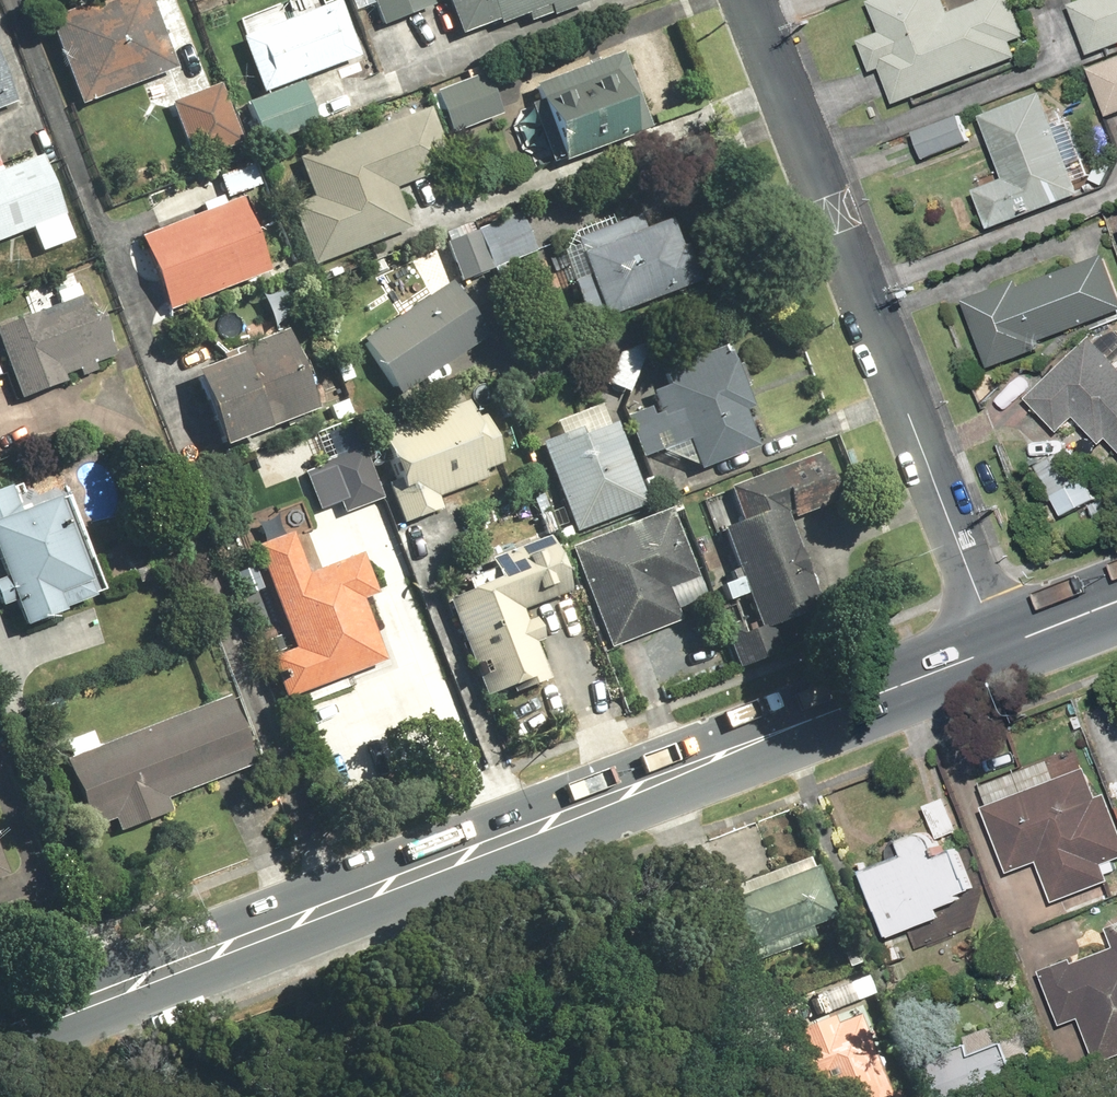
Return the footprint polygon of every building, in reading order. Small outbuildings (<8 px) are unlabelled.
[(37,21),(69,108),(169,70),(143,0),(91,0),(37,21)] [(241,35),(233,38),(255,94),(350,56),(328,0),(279,20),(275,9),(236,24),(241,35)] [(350,13),(368,6),(376,28),(430,6),(427,0),(344,0),(350,13)] [(452,34),(486,21),(489,27),(519,16),(522,24),(581,1),(581,0),(438,0),(452,34)] [(997,12),(992,0),(978,0),(948,11),(943,0),(863,0),(875,32),(854,40),(866,73),(875,70),(888,105),(1014,57),(1009,43),(1024,37),(1013,6),(997,12)] [(1083,54),(1116,41),(1116,0),(1069,0),(1064,2),(1083,54)] [(642,130),(612,53),(521,89),(551,166),(642,130)] [(1102,116),(1116,111),(1116,54),(1083,68),(1102,116)] [(429,90),(446,134),(496,115),(479,71),(429,90)] [(10,103),(0,77),(0,107),(10,103)] [(257,147),(314,124),(296,80),(239,104),(257,147)] [(235,140),(213,84),(162,105),(185,160),(235,140)] [(1000,178),(971,189),(985,228),(1078,194),(1041,91),(977,114),(1000,178)] [(293,159),(307,195),(282,205),(306,266),(404,228),(389,189),(445,167),(422,109),(293,159)] [(920,159),(965,141),(954,114),(909,132),(920,159)] [(61,215),(36,153),(0,167),(0,239),(61,215)] [(257,184),(246,161),(213,176),(223,199),(257,184)] [(133,238),(161,310),(261,271),(233,199),(133,238)] [(551,249),(584,333),(710,284),(677,200),(551,249)] [(514,213),(437,243),(453,284),(530,254),(514,213)] [(960,299),(983,368),(1035,351),(1031,341),(1116,309),(1116,296),(1101,253),(1013,287),(1011,282),(960,299)] [(392,397),(481,334),(443,280),(354,342),(392,397)] [(1,373),(12,402),(60,383),(57,375),(70,370),(73,379),(92,371),(88,363),(115,352),(100,311),(86,317),(77,295),(72,282),(49,291),(54,304),(0,325),(0,373),(1,373)] [(1114,366),(1116,363),(1116,332),(1111,326),(1092,343),(1088,338),(1024,400),(1055,432),(1071,417),(1097,444),(1104,437),(1116,450),(1116,369),(1114,366)] [(209,448),(307,407),(275,332),(177,374),(209,448)] [(653,451),(694,471),(771,437),(755,402),(752,404),(735,365),(729,368),(719,345),(637,381),(646,404),(617,417),(635,459),(653,451)] [(478,469),(490,464),(474,415),(461,420),(455,402),(364,433),(395,525),(438,510),(433,496),(482,479),(478,469)] [(643,502),(610,417),(602,420),(596,404),(548,422),(553,434),(532,442),(567,532),(643,502)] [(299,470),(315,512),(333,505),(337,515),(378,499),(359,447),(299,470)] [(1094,497),(1066,447),(1031,466),(1059,516),(1094,497)] [(726,580),(712,586),(717,601),(732,595),(734,602),(743,599),(753,627),(815,605),(783,516),(827,500),(810,452),(766,467),(718,484),(732,525),(718,530),(730,564),(721,567),(726,580)] [(1,604),(11,629),(105,592),(54,464),(4,484),(0,485),(0,605),(1,604)] [(670,612),(701,600),(664,507),(564,547),(606,651),(675,623),(670,612)] [(564,592),(539,534),(475,561),(480,570),(473,573),(451,582),(454,591),(436,599),(477,697),(513,682),(516,689),(542,678),(540,671),(515,613),(564,592)] [(261,656),(277,699),(377,662),(354,603),(372,596),(355,550),(296,572),(282,535),(246,548),(283,648),(261,656)] [(82,832),(107,822),(112,833),(171,809),(166,798),(248,765),(220,694),(93,745),(88,732),(59,743),(64,757),(53,761),(82,832)] [(1002,875),(1034,864),(1047,902),(1107,881),(1101,863),(1116,858),(1116,823),(1106,791),(1092,796),(1082,770),(978,806),(1002,875)] [(982,923),(955,847),(932,844),(926,827),(892,840),(896,852),(856,866),(881,937),(905,929),(912,949),(982,923)] [(804,857),(698,897),(713,936),(732,929),(746,965),(811,941),(806,926),(827,918),(804,857)] [(1036,970),(1057,1026),(1076,1019),(1094,1065),(1116,1056),(1116,920),(1101,926),(1109,949),(1071,963),(1069,958),(1036,970)] [(862,976),(801,997),(810,1021),(778,1032),(782,1044),(747,1056),(761,1096),(792,1096),(803,1093),(804,1096),(893,1096),(903,1093),(862,976)] [(1032,1071),(1012,1010),(936,1035),(941,1049),(917,1058),(930,1096),(954,1096),(1032,1071)]
